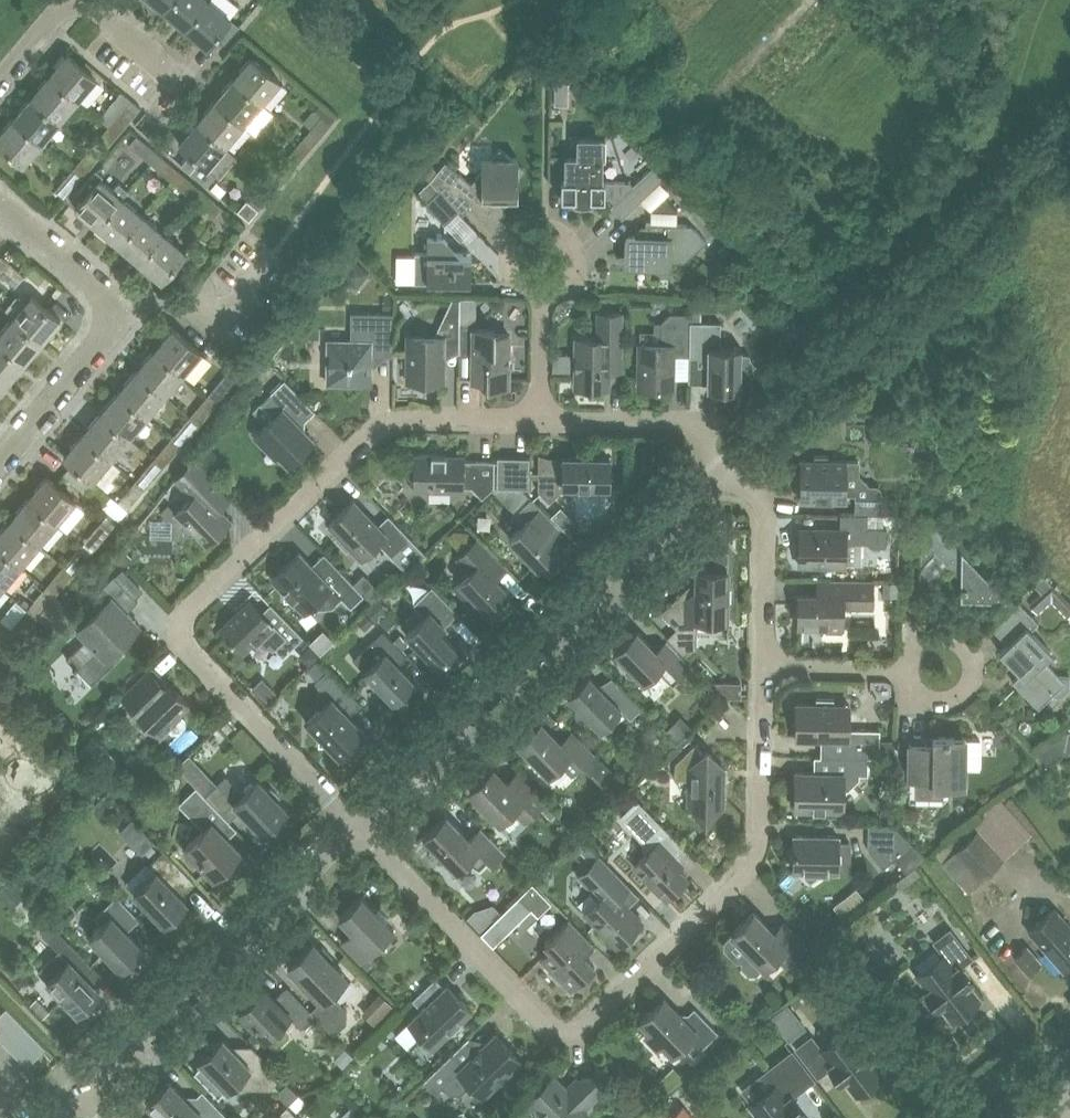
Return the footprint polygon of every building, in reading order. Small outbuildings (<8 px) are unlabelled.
[(163,10),(171,0),(151,0),(163,10)] [(163,10),(184,28),(208,0),(171,0),(163,10)] [(184,28),(206,46),(215,35),(230,18),(228,16),(209,0),(208,0),(184,28)] [(67,53),(48,75),(77,99),(96,78),(67,53)] [(251,57),(232,78),(261,103),(279,81),(279,80),(262,66),(251,57)] [(48,75),(30,96),(59,121),(77,99),(48,75)] [(232,78),(214,100),(243,124),(261,103),(232,78)] [(30,96),(12,118),(41,142),(59,121),(30,96)] [(214,100),(197,121),(225,145),(243,124),(214,100)] [(127,104),(109,126),(118,134),(136,112),(127,104)] [(0,132),(0,145),(23,164),(41,142),(12,118),(0,132)] [(197,121),(178,143),(190,153),(181,163),(206,185),(216,173),(208,166),(225,145),(197,121)] [(109,126),(90,147),(100,155),(118,134),(109,126)] [(136,135),(129,144),(150,162),(158,153),(136,135)] [(561,180),(561,198),(576,199),(576,196),(589,196),(589,199),(604,199),(604,196),(605,188),(605,181),(599,181),(600,158),(605,158),(605,138),(603,138),(603,136),(577,135),(576,158),(567,157),(566,180),(561,180)] [(90,147),(73,168),(82,176),(100,155),(90,147)] [(430,180),(439,189),(443,194),(452,183),(488,212),(492,207),(492,199),(518,198),(518,176),(524,168),(518,163),(518,157),(511,157),(499,148),(491,157),(481,157),(481,170),(471,183),(445,161),(430,180)] [(158,153),(150,162),(171,180),(179,171),(158,153)] [(614,203),(611,206),(622,217),(664,176),(653,165),(632,185),(620,197),(614,203)] [(73,168),(54,190),(64,197),(82,176),(73,168)] [(82,199),(74,207),(96,226),(121,197),(126,190),(117,182),(111,189),(99,179),(101,175),(95,170),(76,193),(82,199)] [(179,171),(171,180),(192,198),(200,189),(179,171)] [(249,201),(257,208),(258,209),(276,188),(267,180),(249,201)] [(605,188),(604,196),(608,196),(614,203),(620,197),(632,185),(629,181),(605,181),(605,188)] [(200,189),(192,198),(214,216),(222,207),(200,189)] [(459,210),(443,194),(439,189),(424,203),(444,224),(459,210)] [(664,196),(650,210),(677,210),(664,196)] [(121,197),(96,226),(117,244),(142,215),(121,197)] [(246,199),(238,209),(249,219),(257,208),(249,201),(246,199)] [(142,215),(117,244),(139,262),(163,233),(142,215)] [(638,233),(638,236),(626,235),(625,264),(669,266),(669,261),(684,261),(706,240),(691,224),(646,222),(645,229),(642,229),(638,233)] [(163,233),(139,262),(161,280),(185,251),(163,233)] [(396,255),(396,281),(414,281),(414,282),(426,282),(471,283),(471,253),(459,253),(448,242),(443,237),(427,237),(427,253),(414,252),(414,255),(396,255)] [(13,287),(22,276),(0,257),(0,276),(13,287)] [(14,316),(13,316),(42,341),(60,319),(31,295),(26,300),(14,316)] [(407,336),(406,379),(407,379),(407,382),(414,385),(416,380),(416,381),(416,380),(433,380),(443,380),(443,373),(443,342),(459,342),(459,309),(459,295),(453,295),(446,309),(434,336),(407,336)] [(327,340),(327,383),(341,383),(348,390),(355,383),(370,383),(370,351),(390,351),(390,355),(392,355),(393,312),(351,312),(350,340),(327,340)] [(575,338),(574,387),(586,387),(586,389),(588,391),(601,391),(603,389),(603,387),(608,387),(609,353),(622,353),(623,313),(605,313),(597,320),(597,338),(575,338)] [(639,376),(630,376),(630,377),(639,378),(638,388),(672,388),(673,356),(688,356),(689,314),(670,313),(661,322),(660,344),(639,343),(639,376)] [(0,332),(0,342),(24,362),(42,341),(13,316),(0,332)] [(707,356),(706,376),(707,376),(706,378),(712,381),(712,389),(740,389),(741,379),(755,365),(749,358),(749,354),(741,354),(741,347),(724,347),(720,343),(720,322),(689,321),(689,356),(707,356)] [(459,322),(459,351),(472,351),(472,380),(486,380),(486,385),(507,385),(508,362),(511,359),(508,355),(508,334),(494,333),(494,328),(474,328),(474,322),(459,322)] [(172,327),(153,349),(182,374),(201,352),(172,327)] [(6,384),(24,362),(0,342),(0,379),(6,384)] [(153,349),(135,370),(164,395),(182,374),(153,349)] [(135,370),(117,392),(146,416),(164,395),(135,370)] [(225,373),(207,395),(217,403),(235,381),(225,373)] [(272,417),(253,435),(267,450),(271,446),(288,464),(313,440),(295,422),(310,407),(323,421),(324,421),(284,379),(259,403),(272,417)] [(117,392),(99,413),(128,437),(146,416),(117,392)] [(99,413),(82,434),(110,459),(128,437),(99,413)] [(189,416),(171,438),(181,445),(199,424),(189,416)] [(82,434),(63,456),(92,480),(93,479),(110,459),(82,434)] [(171,438),(153,459),(163,466),(181,445),(171,438)] [(413,464),(405,472),(413,480),(413,490),(463,491),(463,486),(471,486),(482,498),(493,487),(493,460),(464,460),(464,455),(413,455),(413,464)] [(800,460),(799,500),(846,500),(846,494),(855,494),(854,514),(894,514),(894,499),(868,498),(868,485),(855,471),(846,471),(846,461),(827,460),(827,455),(814,455),(814,460),(800,460)] [(229,493),(202,465),(193,456),(170,479),(188,497),(188,500),(175,512),(183,520),(184,520),(183,533),(197,533),(197,534),(206,543),(230,520),(224,514),(219,514),(219,509),(216,506),(229,493)] [(497,456),(496,485),(518,486),(532,486),(532,476),(538,476),(537,486),(537,489),(549,501),(560,490),(576,490),(577,485),(593,485),(605,485),(605,479),(609,479),(609,458),(563,457),(563,460),(543,460),(543,457),(541,457),(541,471),(541,472),(529,472),(529,457),(497,456)] [(153,459),(135,480),(145,488),(163,466),(153,459)] [(70,462),(61,473),(82,491),(91,480),(70,462)] [(46,476),(28,498),(56,522),(57,522),(74,501),(75,501),(46,476)] [(135,480),(118,501),(127,509),(145,488),(135,480)] [(28,498),(10,519),(38,544),(56,522),(28,498)] [(519,527),(509,538),(540,570),(551,560),(548,557),(558,548),(539,528),(550,518),(531,498),(510,518),(519,527)] [(377,542),(392,557),(408,574),(427,556),(389,516),(378,527),(353,500),(329,523),(338,533),(334,538),(346,551),(351,546),(361,557),(377,542)] [(921,511),(920,562),(933,550),(963,580),(963,585),(961,585),(961,589),(963,589),(963,595),(1002,595),(965,557),(965,519),(969,516),(968,515),(945,537),(921,511)] [(799,529),(798,564),(802,564),(802,571),(803,571),(803,564),(845,565),(845,547),(850,542),(868,542),(871,545),(886,545),(886,528),(867,527),(867,514),(839,514),(839,530),(799,529)] [(0,531),(0,548),(20,565),(38,544),(10,519),(0,531)] [(100,522),(82,544),(91,552),(109,530),(100,522)] [(469,570),(452,587),(464,600),(471,594),(489,613),(500,603),(498,601),(508,591),(489,572),(500,561),(478,538),(457,558),(469,570)] [(82,544),(64,565),(73,573),(91,552),(82,544)] [(135,559),(120,544),(113,552),(127,566),(135,559)] [(3,586),(20,565),(0,548),(0,584),(3,586)] [(684,589),(661,612),(676,628),(666,637),(686,657),(696,647),(696,619),(727,620),(727,601),(731,601),(731,589),(727,589),(728,570),(728,550),(716,550),(706,560),(706,570),(696,570),(695,589),(684,589)] [(299,552),(271,579),(284,591),(283,599),(291,599),(303,612),(324,592),(335,604),(341,598),(350,607),(363,595),(352,583),(340,570),(328,582),(299,552)] [(919,593),(919,594),(922,594),(946,570),(946,569),(935,557),(933,557),(920,570),(919,579),(928,587),(921,593),(919,593)] [(64,565),(46,586),(55,594),(73,573),(64,565)] [(363,595),(374,585),(362,573),(352,583),(363,595)] [(1052,582),(1051,582),(1042,573),(1032,583),(1040,591),(1028,603),(1037,611),(1049,599),(1052,599),(1067,615),(1069,612),(1069,601),(1052,582)] [(85,639),(66,658),(73,665),(72,666),(75,669),(76,668),(91,684),(122,654),(115,648),(140,625),(126,611),(137,600),(113,575),(102,586),(103,587),(68,620),(85,639)] [(798,594),(797,626),(825,627),(825,632),(842,632),(843,606),(872,607),(873,581),(829,580),(829,595),(798,594)] [(46,586),(28,608),(37,615),(55,594),(46,586)] [(424,615),(405,633),(436,665),(437,665),(443,665),(443,659),(456,646),(440,630),(457,612),(432,586),(413,604),(424,615)] [(249,600),(221,628),(230,637),(229,638),(232,641),(233,641),(242,650),(254,638),(256,640),(260,642),(263,644),(268,645),(272,645),(282,656),(303,636),(270,603),(260,612),(249,600)] [(1016,600),(989,626),(1007,644),(999,651),(1020,673),(1012,681),(1038,708),(1051,695),(1061,695),(1069,687),(1069,676),(1059,676),(1044,660),(1052,652),(1030,630),(1038,623),(1016,600)] [(28,608),(10,629),(19,637),(37,615),(28,608)] [(0,641),(0,657),(1,658),(19,637),(10,629),(0,641)] [(635,629),(613,651),(625,663),(623,668),(624,672),(628,676),(632,677),(637,676),(644,682),(657,669),(672,684),(692,665),(666,639),(655,650),(635,629)] [(382,630),(352,659),(396,704),(407,693),(404,690),(413,681),(392,659),(402,650),(382,630)] [(140,677),(120,697),(160,737),(169,728),(172,731),(178,731),(184,725),(184,719),(178,713),(189,703),(176,690),(173,693),(158,677),(149,668),(140,677)] [(320,708),(306,721),(318,735),(318,743),(327,743),(340,756),(349,747),(349,741),(355,741),(356,741),(365,732),(345,711),(356,699),(327,670),(314,682),(320,688),(318,690),(318,706),(320,708)] [(575,715),(577,718),(580,720),(583,720),(586,720),(589,718),(600,729),(621,709),(630,718),(641,708),(613,679),(603,689),(588,675),(567,695),(577,706),(575,708),(575,712),(575,715)] [(846,755),(846,756),(867,757),(879,757),(879,729),(848,729),(849,713),(833,713),(833,703),(833,699),(816,698),(816,703),(796,703),(795,738),(847,739),(847,755),(846,755)] [(540,721),(518,743),(521,747),(521,752),(526,752),(548,775),(561,762),(572,774),(592,754),(571,731),(560,742),(540,721)] [(672,741),(681,733),(669,721),(661,729),(672,741)] [(1069,747),(1069,731),(1068,728),(1038,751),(1047,764),(1069,747)] [(84,755),(97,740),(91,735),(78,750),(84,755)] [(909,743),(908,778),(931,778),(931,786),(963,786),(964,737),(932,736),(932,743),(909,743)] [(675,763),(674,779),(688,779),(687,802),(705,821),(723,803),(724,769),(706,751),(703,754),(694,744),(675,763)] [(867,774),(867,757),(846,756),(829,756),(829,758),(829,772),(795,772),(794,809),(843,810),(843,789),(847,789),(859,779),(859,774),(867,774)] [(492,768),(469,790),(499,822),(512,809),(524,821),(540,806),(545,801),(516,771),(505,781),(492,768)] [(225,775),(204,795),(229,820),(240,809),(257,827),(260,829),(264,825),(267,828),(286,810),(276,800),(280,796),(271,787),(267,790),(257,780),(243,793),(225,775)] [(195,786),(178,804),(203,830),(182,849),(195,862),(197,860),(215,879),(229,865),(227,863),(239,851),(220,831),(230,822),(195,786)] [(637,799),(619,816),(644,842),(644,847),(648,851),(634,865),(665,898),(686,878),(678,869),(671,861),(677,855),(684,848),(661,824),(637,799)] [(439,819),(422,836),(435,849),(428,857),(428,858),(432,854),(443,861),(444,859),(456,871),(467,861),(479,868),(488,859),(493,864),(505,853),(480,827),(469,837),(450,819),(441,824),(439,821),(440,820),(439,819)] [(868,824),(867,849),(882,868),(912,844),(892,824),(868,824)] [(794,835),(793,871),(799,871),(810,880),(823,871),(837,871),(837,874),(849,874),(850,842),(838,842),(838,836),(794,835)] [(968,835),(951,851),(976,879),(994,863),(968,835)] [(582,839),(571,850),(587,867),(580,873),(601,895),(584,912),(616,946),(641,921),(619,898),(630,887),(599,855),(598,856),(582,839)] [(164,849),(148,865),(146,863),(125,884),(164,924),(166,926),(178,915),(176,913),(186,903),(177,893),(192,878),(164,849)] [(965,889),(976,879),(951,851),(940,861),(965,889)] [(532,882),(519,895),(531,908),(537,915),(551,902),(532,882)] [(856,886),(833,904),(844,918),(867,899),(856,886)] [(101,924),(88,936),(121,970),(143,948),(123,927),(136,915),(116,895),(94,917),(101,924)] [(352,930),(342,940),(341,941),(366,967),(385,949),(385,948),(386,937),(393,929),(386,921),(389,919),(378,908),(376,911),(360,895),(338,916),(352,930)] [(519,895),(496,918),(508,931),(531,908),(519,895)] [(1025,930),(1060,970),(1069,962),(1069,928),(1051,907),(1025,930)] [(485,923),(473,910),(465,917),(478,930),(485,923)] [(753,911),(731,933),(749,952),(741,960),(741,966),(748,973),(756,973),(763,966),(763,967),(776,955),(786,965),(806,946),(783,922),(773,932),(753,911)] [(549,948),(540,957),(549,968),(547,970),(557,980),(559,978),(571,990),(594,967),(576,948),(586,939),(568,920),(544,943),(549,948)] [(944,954),(917,975),(928,989),(920,996),(932,1012),(940,1006),(951,1019),(958,1014),(964,1013),(969,1008),(972,1003),(979,998),(968,984),(970,982),(959,967),(971,957),(949,928),(933,941),(944,954)] [(37,971),(46,981),(77,1012),(99,991),(82,974),(91,965),(68,941),(37,971)] [(312,942),(287,966),(321,1002),(322,1002),(325,1005),(315,1015),(311,1010),(310,1010),(333,1035),(346,1022),(347,1010),(330,993),(347,977),(332,961),(331,956),(322,946),(319,948),(312,942)] [(1024,945),(1011,957),(1025,973),(1038,961),(1024,945)] [(447,983),(444,987),(434,977),(412,999),(421,1009),(407,1022),(431,1048),(449,1031),(452,1034),(463,1023),(460,1020),(471,1009),(447,983)] [(290,1030),(282,1021),(289,1015),(301,1028),(314,1015),(286,986),(274,998),(264,988),(246,1006),(244,1004),(243,1005),(245,1007),(238,1013),(263,1039),(266,1037),(274,1046),(279,1046),(290,1035),(290,1030)] [(28,1005),(41,1019),(49,1012),(36,998),(28,1005)] [(663,998),(639,1021),(649,1031),(644,1036),(657,1049),(662,1044),(672,1055),(682,1044),(693,1056),(698,1051),(718,1032),(695,1009),(684,1020),(677,1012),(663,998)] [(44,1049),(4,1007),(0,1011),(0,1042),(24,1067),(44,1049)] [(811,1035),(795,1047),(817,1076),(830,1066),(842,1081),(844,1080),(854,1094),(861,1089),(867,1087),(873,1083),(876,1077),(883,1072),(872,1058),(880,1052),(867,1036),(860,1042),(849,1028),(822,1049),(811,1035)] [(468,1036),(423,1080),(435,1093),(442,1086),(449,1093),(460,1093),(467,1086),(467,1087),(470,1084),(483,1096),(520,1060),(508,1047),(507,1045),(507,1046),(495,1033),(462,1065),(451,1054),(469,1037),(468,1036)] [(201,1063),(192,1071),(218,1097),(226,1089),(233,1082),(238,1088),(269,1088),(281,1076),(260,1055),(249,1066),(222,1038),(215,1045),(206,1044),(206,1054),(198,1061),(201,1063)] [(749,1105),(759,1117),(804,1117),(800,1113),(802,1112),(791,1097),(814,1079),(792,1050),(766,1070),(776,1084),(749,1105)] [(546,1082),(535,1082),(535,1092),(527,1100),(535,1108),(534,1117),(544,1117),(576,1117),(586,1109),(585,1108),(595,1098),(595,1078),(575,1078),(565,1088),(553,1075),(546,1082)] [(146,1102),(159,1115),(156,1117),(229,1117),(202,1090),(189,1102),(168,1081),(146,1102)] [(298,1093),(287,1081),(280,1088),(280,1094),(286,1101),(290,1101),(298,1093)] [(287,1105),(274,1117),(299,1117),(287,1105)] [(679,1106),(664,1117),(688,1117),(679,1106)]
